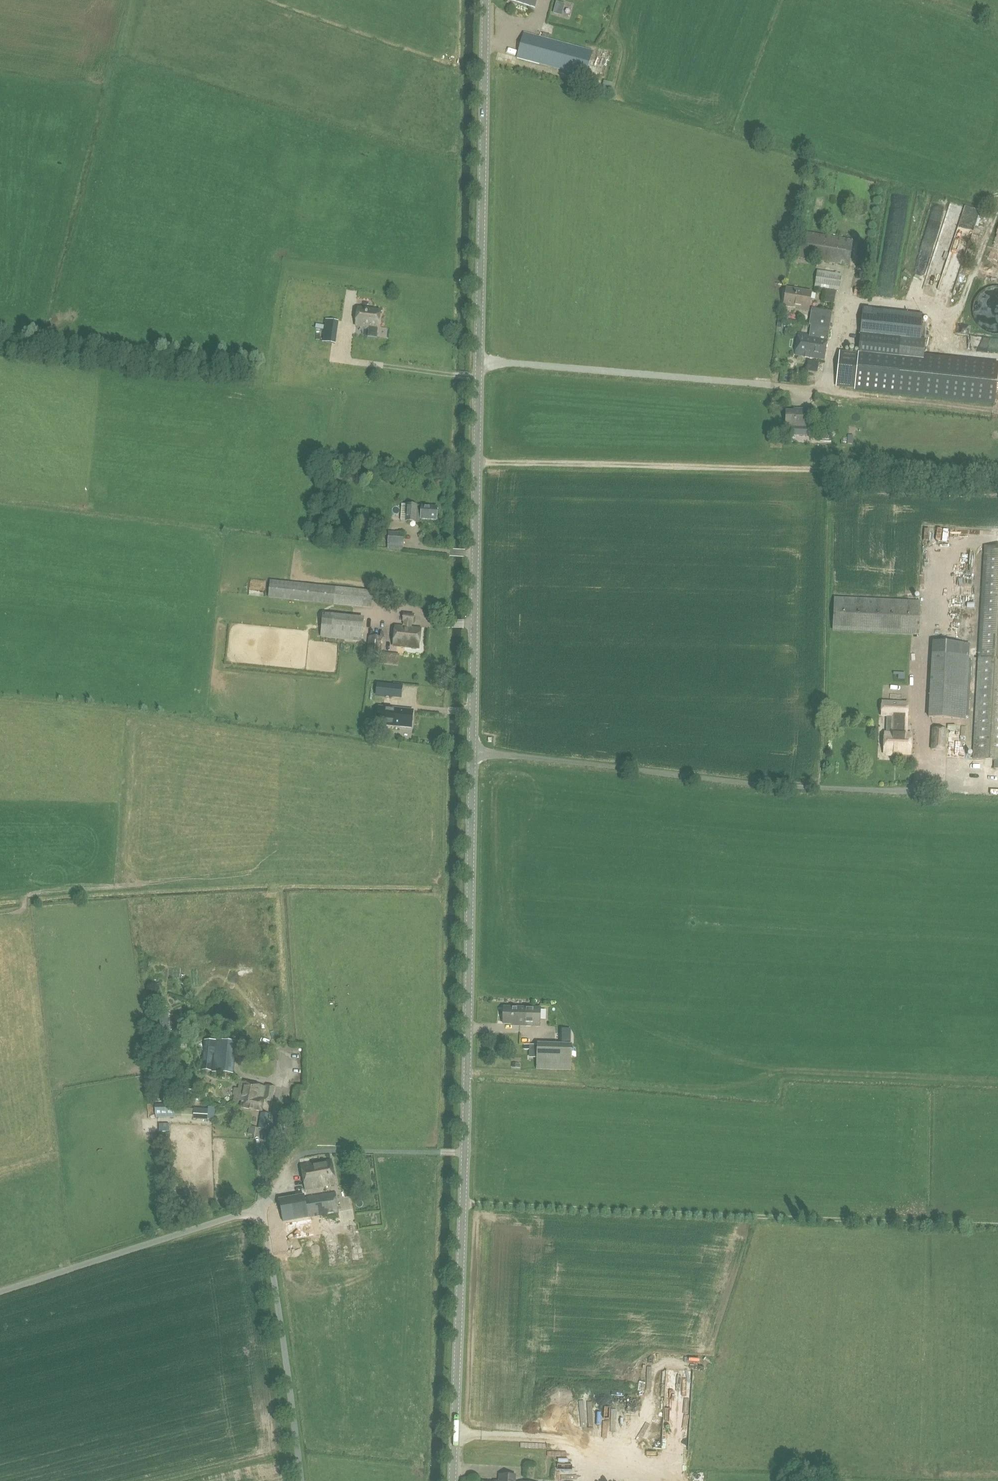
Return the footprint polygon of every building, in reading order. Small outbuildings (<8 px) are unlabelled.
[(534,8),(537,0),(511,0),(534,8)] [(516,58),(585,77),(593,50),(524,32),(516,58)] [(853,239),(797,230),(793,257),(849,266),(853,239)] [(817,270),(814,287),(839,291),(842,274),(817,270)] [(997,301),(997,287),(988,287),(987,301),(997,301)] [(808,311),(810,292),(786,289),(783,306),(802,309),(802,310),(808,311)] [(824,289),(822,302),(834,304),(836,291),(824,289)] [(813,305),(812,331),(832,332),(834,306),(813,305)] [(357,307),(355,326),(377,328),(379,310),(357,307)] [(839,386),(895,392),(895,394),(994,404),(997,364),(923,356),(925,340),(921,340),(923,315),(862,308),(856,366),(841,364),(839,386)] [(325,326),(337,327),(338,321),(326,319),(325,326)] [(944,327),(936,325),(933,344),(941,345),(944,327)] [(824,359),(827,337),(799,333),(795,355),(824,359)] [(981,334),(980,344),(997,345),(997,335),(981,334)] [(794,409),(794,411),(786,411),(785,427),(808,428),(808,409),(794,409)] [(406,504),(405,521),(421,522),(421,519),(436,520),(437,507),(406,504)] [(343,533),(355,534),(357,524),(345,522),(343,533)] [(388,532),(388,536),(377,536),(376,542),(387,543),(387,549),(403,550),(404,533),(388,532)] [(972,759),(993,760),(993,769),(997,769),(997,547),(985,546),(978,656),(972,759)] [(254,574),(254,588),(269,589),(269,574),(254,574)] [(372,608),(374,590),(270,580),(268,597),(372,608)] [(978,602),(978,591),(959,590),(959,601),(978,602)] [(834,597),(832,631),(918,635),(920,600),(834,597)] [(364,617),(322,613),(320,637),(362,641),(364,617)] [(403,621),(414,623),(414,614),(404,613),(403,621)] [(419,648),(421,629),(396,626),(394,645),(419,648)] [(381,657),(380,663),(398,665),(400,654),(382,652),(383,638),(370,636),(367,655),(381,657)] [(932,654),(929,717),(965,719),(970,644),(959,643),(933,642),(932,654)] [(380,698),(392,699),(394,683),(382,682),(380,698)] [(882,701),(881,716),(891,717),(890,732),(885,732),(884,754),(886,754),(886,756),(893,756),(893,754),(910,754),(911,733),(907,733),(908,702),(882,701)] [(390,708),(388,724),(411,727),(413,711),(390,708)] [(933,729),(931,750),(944,751),(946,730),(933,729)] [(503,1023),(517,1024),(516,1025),(527,1025),(527,1008),(503,1007),(503,1023)] [(169,1038),(168,1013),(160,1014),(161,1038),(169,1038)] [(215,1042),(204,1040),(203,1052),(199,1052),(198,1060),(202,1061),(201,1068),(212,1069),(215,1042)] [(233,1074),(237,1042),(216,1040),(212,1072),(233,1074)] [(572,1044),(538,1043),(536,1070),(571,1071),(572,1044)] [(236,1100),(243,1102),(243,1101),(244,1096),(252,1098),(253,1093),(258,1094),(266,1095),(268,1087),(240,1081),(236,1100)] [(266,1096),(266,1095),(258,1094),(253,1093),(252,1098),(244,1096),(243,1101),(243,1102),(241,1107),(262,1111),(264,1101),(273,1103),(274,1098),(266,1096)] [(174,1105),(156,1105),(156,1117),(174,1117),(174,1105)] [(208,1109),(193,1108),(182,1107),(181,1117),(193,1117),(193,1119),(208,1120),(208,1109)] [(261,1113),(258,1128),(267,1130),(270,1114),(261,1113)] [(301,1165),(306,1190),(336,1184),(331,1160),(301,1165)] [(336,1191),(305,1196),(305,1194),(278,1199),(282,1222),(339,1212),(336,1191)] [(633,1413),(553,1413),(553,1429),(633,1429),(633,1413)]
